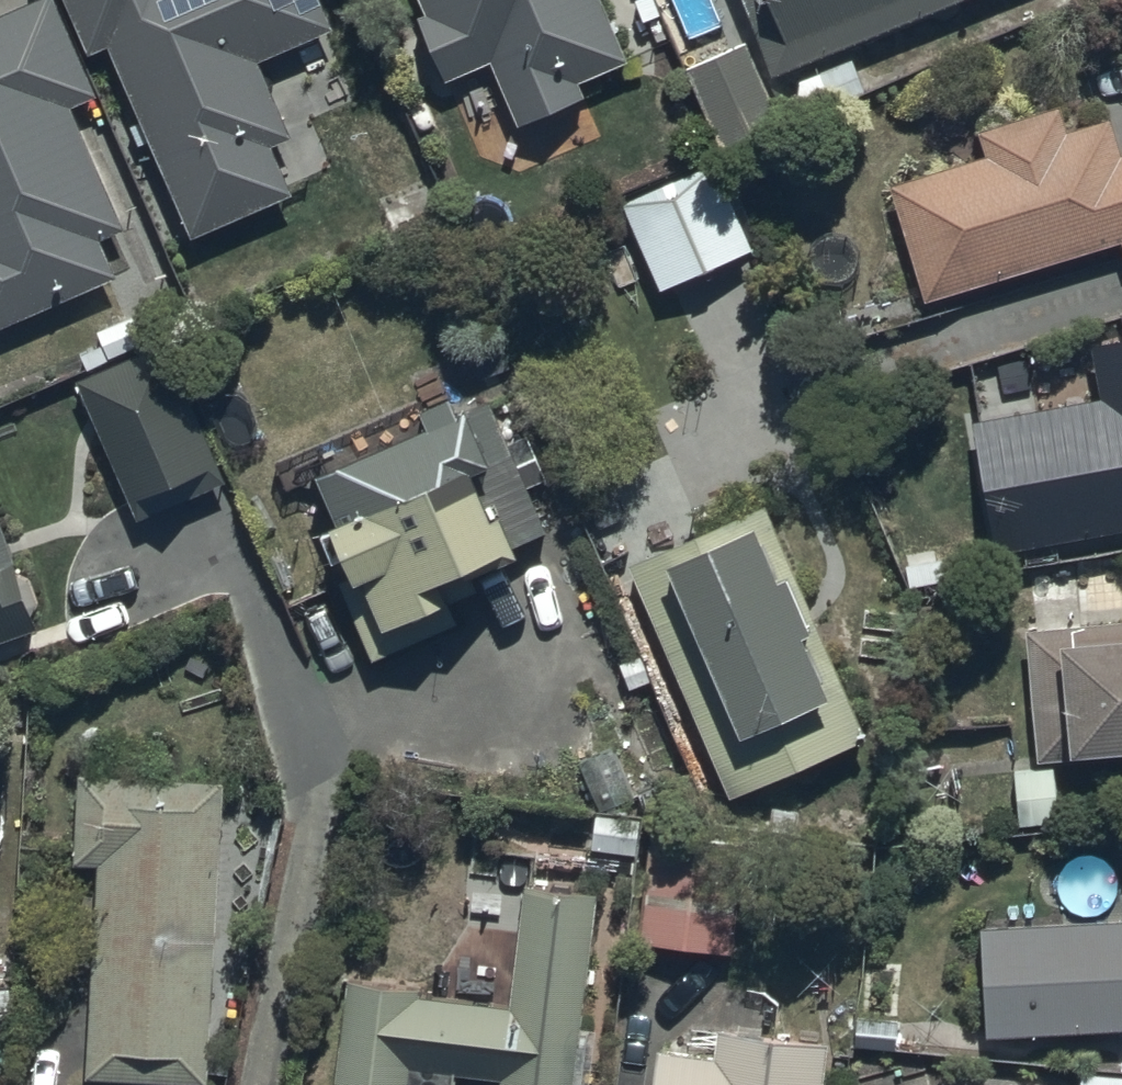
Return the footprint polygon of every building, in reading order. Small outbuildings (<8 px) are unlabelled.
[(109,52),(195,249),(295,204),(273,154),(294,145),(261,70),(335,37),(319,0),(63,0),(90,61),(109,52)] [(449,93),(493,72),(524,139),(588,109),(580,90),(627,70),(598,0),(414,0),(428,29),(420,32),(449,93)] [(775,82),(985,0),(744,0),(775,82)] [(117,289),(101,250),(127,240),(75,118),(99,108),(55,3),(0,26),(0,338),(117,289)] [(782,139),(745,51),(687,76),(725,163),(782,139)] [(867,105),(853,68),(793,91),(807,129),(867,105)] [(889,194),(923,311),(1121,252),(1121,255),(1121,166),(1121,167),(1109,126),(1063,140),(1057,119),(977,143),(984,166),(889,194)] [(722,183),(628,224),(661,300),(755,259),(722,183)] [(166,350),(77,389),(139,532),(228,493),(166,350)] [(970,432),(988,565),(1121,541),(1121,350),(1090,355),(1099,409),(970,432)] [(349,588),(339,592),(372,672),(460,636),(449,608),(524,578),(515,557),(551,542),(497,408),(460,423),(457,413),(422,427),(431,449),(322,493),(343,545),(333,549),(349,588)] [(869,748),(764,513),(715,535),(686,470),(578,519),(612,594),(630,586),(731,810),(869,748)] [(36,639),(0,539),(0,652),(36,639)] [(1023,638),(1036,771),(1067,768),(1068,777),(1121,773),(1121,630),(1023,638)] [(1054,779),(1011,779),(1013,832),(1054,832),(1054,779)] [(224,791),(79,784),(75,876),(99,877),(89,1084),(210,1084),(224,791)] [(742,851),(653,843),(644,956),(732,963),(742,851)] [(983,1047),(1116,1043),(1117,1080),(1121,1080),(1121,926),(1047,928),(1047,875),(985,875),(985,929),(978,929),(983,1047)] [(350,991),(340,1084),(456,1084),(460,1084),(607,1084),(612,1038),(584,1036),(598,904),(528,896),(516,1015),(350,991)] [(12,1016),(11,996),(0,996),(0,1016),(12,1016)] [(826,1054),(720,1042),(717,1068),(660,1062),(657,1084),(823,1084),(826,1054)]
